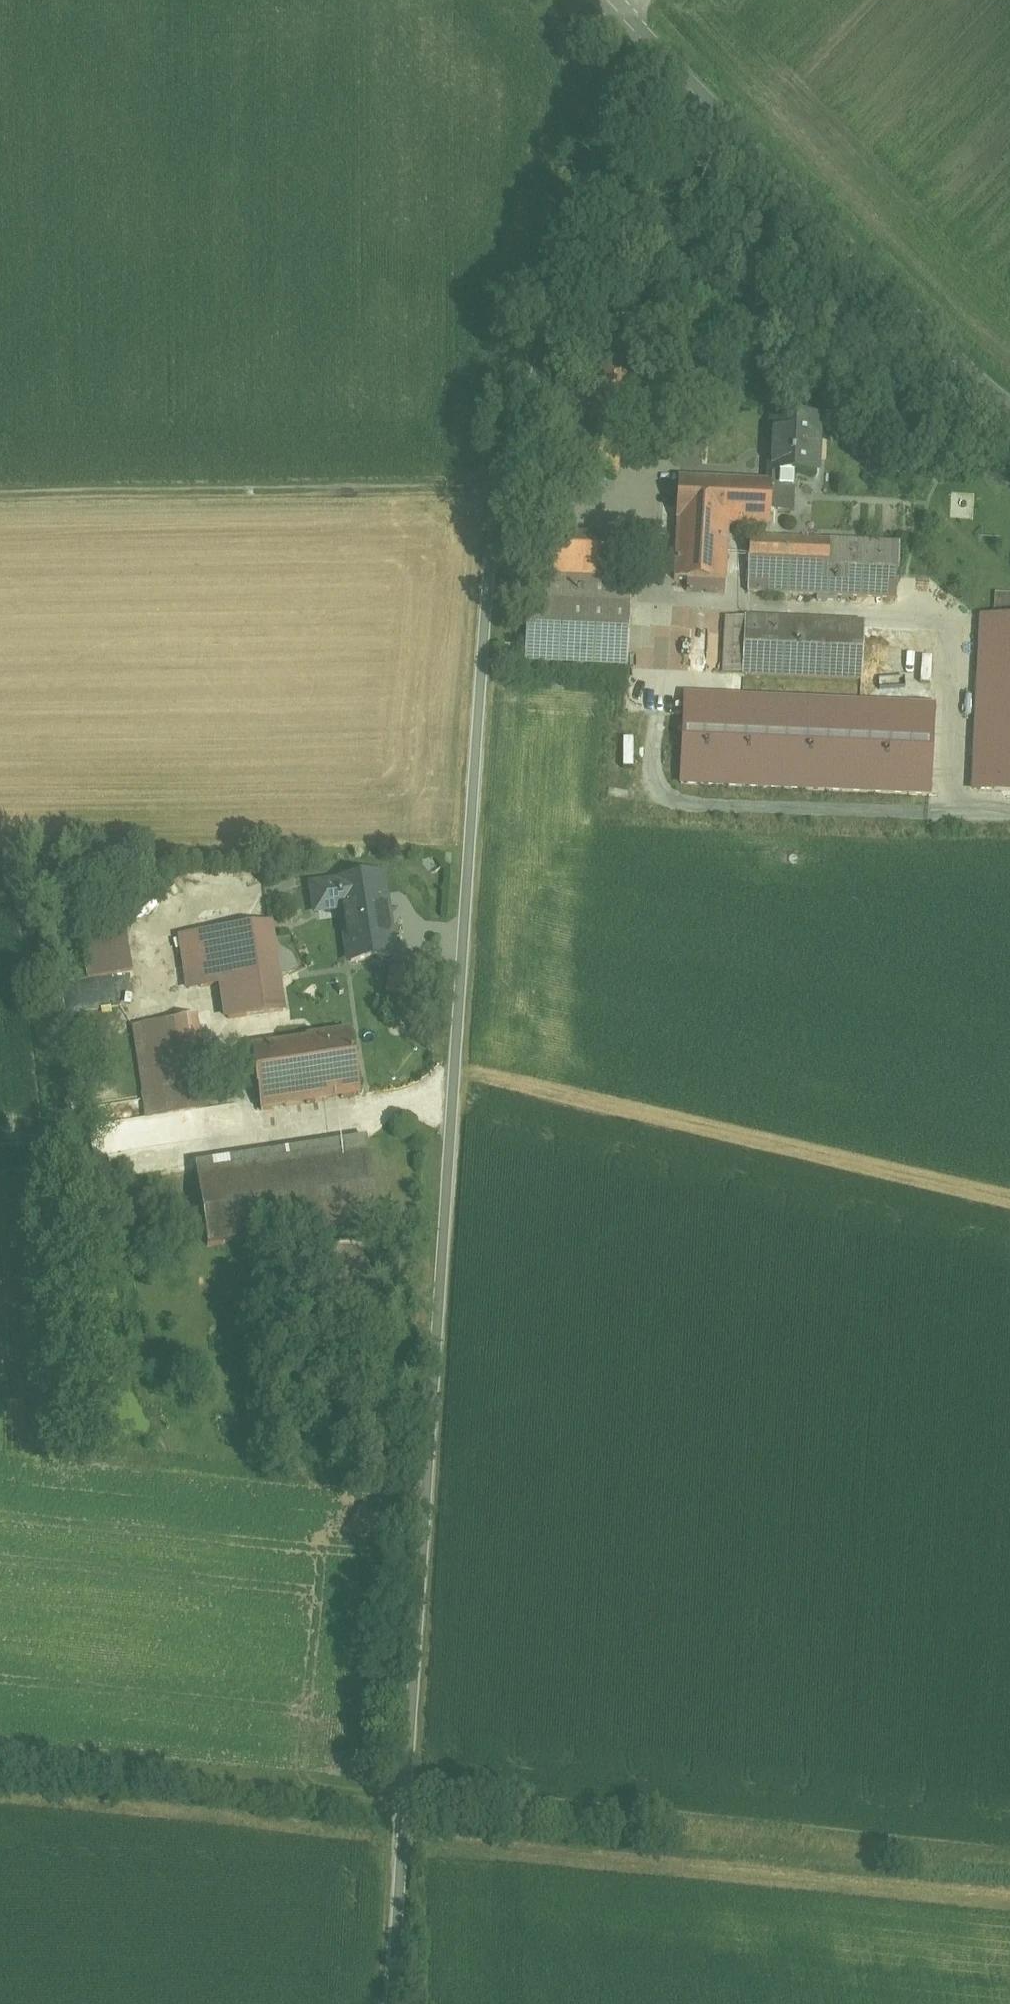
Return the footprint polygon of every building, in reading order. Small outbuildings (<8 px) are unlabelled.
[(614,317),(611,319),(607,321),(604,323),(602,326),(599,329),(598,331),(596,335),(595,338),(594,341),(594,344),(594,347),(594,350),(595,353),(596,357),(597,359),(599,363),(602,367),(606,370),(610,373),(614,375),(619,377),(626,377),(633,376),(636,375),(639,374),(642,372),(646,369),(648,367),(652,362),(654,358),(655,355),(655,353),(656,350),(656,346),(655,341),(655,337),(654,334),(651,329),(647,325),(645,322),(642,321),(639,319),(635,317),(629,316),(624,315),(619,316),(614,317)] [(819,421),(773,418),(772,438),(775,438),(773,481),(772,498),(794,500),(795,475),(816,477),(817,460),(816,460),(817,441),(818,441),(819,421)] [(773,481),(682,476),(679,521),(730,524),(770,527),(772,498),(773,481)] [(730,524),(679,521),(675,579),(688,580),(726,582),(730,524)] [(634,538),(538,533),(536,572),(632,577),(634,538)] [(830,540),(751,536),(748,592),(828,596),(830,540)] [(901,544),(830,540),(828,596),(898,599),(901,544)] [(632,577),(536,572),(535,576),(531,576),(529,602),(630,607),(632,577)] [(726,582),(688,580),(687,591),(726,593),(726,582)] [(630,607),(529,602),(526,663),(627,668),(630,607)] [(979,616),(971,792),(1009,794),(1009,618),(979,616)] [(747,619),(726,618),(723,673),(744,674),(747,619)] [(864,624),(747,619),(744,674),(862,679),(864,624)] [(936,705),(684,692),(679,786),(931,798),(936,705)] [(382,877),(340,883),(340,885),(315,888),(318,907),(343,903),(349,942),(390,936),(382,877)] [(126,923),(82,929),(89,979),(134,972),(126,923)] [(271,924),(182,937),(189,988),(175,990),(180,1020),(135,1027),(149,1118),(202,1110),(197,1076),(216,1073),(208,1016),(228,1014),(229,1020),(236,1019),(242,1052),(253,1050),(252,1048),(308,1040),(300,986),(298,973),(279,976),(271,924)] [(417,976),(394,972),(389,1000),(413,1003),(417,976)] [(308,1040),(252,1048),(253,1050),(262,1112),(361,1097),(343,980),(300,986),(308,1040)] [(368,1140),(196,1166),(209,1247),(380,1220),(368,1140)] [(342,1244),(337,1246),(332,1248),(328,1251),(326,1253),(323,1255),(321,1259),(319,1263),(318,1266),(317,1268),(317,1272),(317,1276),(317,1279),(318,1283),(319,1286),(322,1291),(325,1295),(328,1298),(331,1301),(336,1304),(341,1305),(345,1306),(350,1306),(355,1305),(358,1304),(362,1303),(366,1300),(369,1298),(371,1296),(373,1294),(376,1290),(378,1285),(379,1282),(379,1278),(380,1274),(379,1269),(378,1266),(377,1263),(375,1258),(371,1253),(367,1249),(361,1246),(357,1245),(352,1244),(347,1243),(342,1244)]
